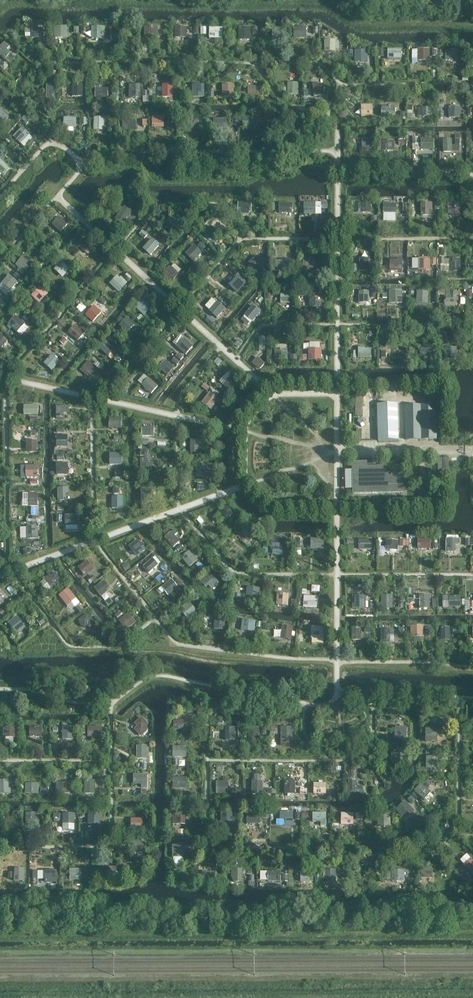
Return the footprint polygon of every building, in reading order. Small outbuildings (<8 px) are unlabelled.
[(65,36),(66,21),(52,21),(52,36),(65,36)] [(188,36),(188,25),(175,26),(176,37),(188,36)] [(87,38),(104,38),(104,26),(87,26),(87,38)] [(252,39),(252,26),(239,26),(239,39),(252,39)] [(45,37),(45,27),(26,27),(27,37),(45,37)] [(141,27),(141,37),(161,37),(161,27),(141,27)] [(206,28),(206,38),(223,37),(223,28),(206,28)] [(293,28),(292,37),(310,38),(310,28),(293,28)] [(326,39),(325,51),(336,51),(337,39),(326,39)] [(0,46),(0,53),(6,59),(12,53),(8,49),(11,45),(6,40),(0,46)] [(427,59),(427,44),(414,43),(414,59),(427,59)] [(354,47),(354,60),(368,60),(368,47),(354,47)] [(389,58),(403,58),(402,47),(388,48),(389,58)] [(459,59),(459,48),(446,48),(446,59),(459,59)] [(70,82),(70,95),(87,96),(87,83),(70,82)] [(128,82),(126,96),(138,97),(140,83),(128,82)] [(289,82),(289,94),(300,94),(300,82),(289,82)] [(325,82),(315,82),(315,96),(326,95),(325,82)] [(96,96),(110,96),(110,88),(101,88),(101,83),(96,83),(96,96)] [(223,96),(235,96),(235,83),(224,83),(223,96)] [(47,95),(56,95),(57,84),(48,84),(47,95)] [(164,101),(174,100),(174,84),(164,84),(164,101)] [(191,85),(192,97),(204,97),(203,84),(191,85)] [(247,85),(247,95),(262,95),(262,85),(247,85)] [(359,104),(360,116),(375,115),(374,103),(359,104)] [(396,114),(395,105),(383,105),(383,114),(396,114)] [(448,105),(447,118),(458,119),(458,105),(448,105)] [(424,106),(423,116),(433,116),(434,106),(424,106)] [(10,117),(1,107),(0,108),(0,121),(3,124),(10,117)] [(77,127),(77,116),(65,116),(65,127),(77,127)] [(92,117),(92,132),(105,132),(105,117),(92,117)] [(150,117),(149,132),(165,133),(165,117),(150,117)] [(210,118),(210,132),(226,132),(226,118),(210,118)] [(123,120),(123,131),(137,131),(137,119),(123,120)] [(14,134),(25,146),(34,137),(23,125),(14,134)] [(445,138),(454,138),(454,152),(461,151),(461,132),(445,132),(445,138)] [(363,136),(363,146),(373,146),(374,136),(363,136)] [(421,136),(421,153),(434,153),(434,136),(421,136)] [(444,138),(444,151),(453,151),(453,139),(444,138)] [(383,139),(384,153),(407,153),(406,139),(383,139)] [(1,178),(11,166),(1,157),(0,159),(0,177),(1,178)] [(457,199),(447,199),(447,215),(458,215),(457,199)] [(240,213),(251,213),(252,201),(240,201),(240,213)] [(318,202),(304,201),(303,211),(318,212),(318,202)] [(373,201),(352,201),(352,214),(373,214),(373,201)] [(434,202),(422,201),(422,215),(431,216),(431,209),(434,209),(434,202)] [(293,212),(294,202),(280,202),(280,211),(293,212)] [(124,205),(115,214),(123,222),(132,213),(124,205)] [(380,207),(381,215),(399,214),(399,206),(380,207)] [(163,226),(169,231),(179,219),(173,214),(163,226)] [(66,225),(56,215),(49,222),(58,232),(66,225)] [(152,255),(161,243),(153,237),(143,248),(152,255)] [(187,248),(196,258),(206,248),(196,238),(187,248)] [(29,259),(24,255),(13,267),(18,271),(29,259)] [(263,264),(255,256),(246,264),(255,272),(263,264)] [(354,270),(371,271),(372,257),(354,256),(354,270)] [(416,256),(416,276),(428,276),(428,256),(416,256)] [(313,257),(302,257),(302,269),(313,269),(313,257)] [(462,257),(441,258),(441,269),(463,269),(462,257)] [(403,270),(404,259),(393,258),(392,269),(403,270)] [(173,262),(164,275),(174,281),(183,268),(173,262)] [(58,266),(52,272),(59,279),(66,272),(58,266)] [(0,284),(0,290),(6,296),(19,281),(10,273),(0,284)] [(126,281),(116,273),(109,282),(119,290),(126,281)] [(239,291),(247,283),(236,273),(228,281),(239,291)] [(42,286),(33,293),(40,301),(48,294),(42,286)] [(401,289),(386,290),(387,305),(401,305),(401,289)] [(418,302),(430,302),(430,290),(417,290),(418,302)] [(359,302),(370,302),(370,291),(359,291),(359,302)] [(456,304),(456,291),(441,291),(441,304),(456,304)] [(282,293),(282,303),(295,302),(295,292),(282,293)] [(315,294),(314,311),(324,311),(324,295),(315,294)] [(135,306),(145,315),(153,306),(143,298),(135,306)] [(223,310),(216,303),(208,309),(215,317),(223,310)] [(96,304),(86,314),(94,321),(103,311),(96,304)] [(255,304),(241,319),(249,326),(263,311),(255,304)] [(26,323),(32,317),(23,309),(18,315),(26,323)] [(12,315),(4,324),(15,334),(23,325),(12,315)] [(127,316),(117,328),(124,333),(134,322),(127,316)] [(82,329),(72,324),(67,335),(76,340),(82,329)] [(0,351),(9,340),(1,333),(0,333),(0,351)] [(185,337),(174,348),(180,354),(191,343),(185,337)] [(101,347),(110,355),(116,347),(107,340),(101,347)] [(358,346),(357,358),(371,358),(371,347),(358,346)] [(272,348),(272,358),(286,358),(286,348),(272,348)] [(329,360),(329,348),(309,348),(309,359),(329,360)] [(417,348),(416,358),(433,359),(434,348),(417,348)] [(43,366),(50,373),(62,363),(55,356),(43,366)] [(259,356),(254,362),(261,368),(266,363),(259,356)] [(159,367),(168,375),(177,366),(168,357),(159,367)] [(85,361),(79,369),(88,377),(95,369),(85,361)] [(220,380),(231,391),(241,381),(230,370),(220,380)] [(151,376),(141,387),(149,394),(159,383),(151,376)] [(205,389),(198,398),(208,407),(216,397),(205,389)] [(379,440),(400,440),(399,403),(378,403),(379,440)] [(20,404),(20,414),(36,414),(36,405),(20,404)] [(71,411),(71,404),(58,405),(58,417),(64,417),(64,411),(71,411)] [(437,439),(436,405),(406,406),(406,439),(437,439)] [(119,418),(108,418),(108,428),(119,429),(119,418)] [(139,427),(140,436),(155,435),(154,426),(139,427)] [(64,446),(65,431),(56,430),(55,445),(64,446)] [(200,453),(200,444),(203,444),(203,439),(192,438),(191,452),(200,453)] [(28,452),(39,452),(39,439),(28,439),(28,452)] [(111,464),(124,464),(124,452),(111,452),(111,464)] [(153,457),(142,457),(142,470),(153,470),(153,457)] [(58,473),(69,474),(70,462),(58,461),(58,473)] [(406,481),(406,476),(401,476),(401,466),(367,467),(367,462),(352,462),(353,494),(404,493),(404,485),(402,485),(402,481),(406,481)] [(35,477),(34,463),(24,463),(25,477),(35,477)] [(63,486),(55,486),(56,502),(64,502),(63,486)] [(137,488),(138,498),(157,497),(156,487),(137,488)] [(23,492),(23,506),(40,505),(39,491),(23,492)] [(124,493),(111,493),(111,505),(124,505),(124,493)] [(228,510),(218,502),(211,510),(221,518),(228,510)] [(67,529),(79,528),(79,514),(67,514),(67,529)] [(24,527),(24,536),(39,536),(39,527),(24,527)] [(169,534),(163,540),(171,548),(178,542),(169,534)] [(284,537),(269,536),(269,545),(283,546),(284,537)] [(467,542),(467,546),(472,546),(472,536),(461,536),(461,542),(467,542)] [(460,543),(460,537),(447,537),(447,550),(466,551),(466,543),(460,543)] [(312,538),(312,549),(325,549),(325,538),(312,538)] [(374,549),(374,538),(348,539),(348,550),(374,549)] [(397,538),(385,538),(385,552),(397,551),(397,538)] [(419,548),(432,549),(432,538),(419,538),(419,548)] [(138,539),(129,545),(135,556),(145,549),(138,539)] [(182,556),(190,568),(199,562),(192,550),(182,556)] [(148,570),(158,564),(154,557),(144,564),(148,570)] [(80,561),(73,567),(83,578),(90,572),(80,561)] [(212,590),(221,582),(211,571),(202,579),(212,590)] [(46,590),(62,582),(57,572),(41,579),(46,590)] [(165,578),(156,587),(165,595),(174,586),(165,578)] [(107,579),(96,586),(107,604),(118,597),(107,579)] [(240,587),(241,601),(256,600),(255,586),(240,587)] [(60,590),(54,596),(64,605),(70,599),(60,590)] [(290,606),(290,590),(278,590),(277,605),(290,606)] [(353,608),(370,607),(369,593),(352,594),(353,608)] [(389,607),(388,593),(379,594),(380,608),(389,607)] [(421,594),(421,607),(432,607),(432,594),(421,594)] [(459,594),(445,595),(446,604),(459,603),(459,594)] [(314,596),(302,597),(303,605),(314,604),(314,596)] [(472,609),(472,600),(469,598),(464,607),(472,611),(472,609)] [(77,599),(69,605),(75,613),(83,607),(77,599)] [(188,618),(198,611),(192,601),(181,608),(188,618)] [(0,609),(0,612),(5,614),(8,608),(2,605),(0,609)] [(88,612),(79,619),(87,629),(96,622),(88,612)] [(117,620),(126,631),(135,624),(126,613),(117,620)] [(213,614),(210,626),(222,629),(225,617),(213,614)] [(22,627),(13,618),(6,625),(15,634),(22,627)] [(256,631),(257,620),(243,619),(242,630),(256,631)] [(312,643),(326,643),(325,625),(312,625),(312,643)] [(280,626),(279,640),(293,641),(294,626),(280,626)] [(360,626),(349,626),(349,640),(360,639),(360,626)] [(442,626),(442,640),(451,640),(451,626),(442,626)] [(409,627),(409,635),(422,636),(422,627),(409,627)] [(391,634),(396,634),(396,629),(383,628),(382,641),(391,641),(391,634)] [(147,726),(150,723),(144,716),(132,726),(141,737),(150,729),(147,726)] [(64,738),(74,739),(75,726),(64,725),(64,738)] [(2,737),(16,737),(16,726),(2,726),(2,737)] [(98,726),(84,726),(85,737),(98,736),(98,726)] [(261,738),(261,726),(255,727),(255,731),(249,731),(249,738),(261,738)] [(397,738),(408,738),(408,726),(397,726),(397,738)] [(222,727),(222,739),(234,739),(234,727),(222,727)] [(280,727),(280,739),(292,739),(292,727),(280,727)] [(420,728),(420,743),(438,742),(438,727),(420,728)] [(168,743),(168,754),(182,754),(182,743),(168,743)] [(147,746),(135,746),(135,759),(147,759),(147,746)] [(390,751),(390,762),(405,762),(405,751),(390,751)] [(439,755),(428,755),(427,768),(438,768),(439,755)] [(137,759),(137,767),(148,768),(148,759),(137,759)] [(360,778),(359,765),(348,766),(349,779),(360,778)] [(143,783),(143,787),(149,787),(149,773),(135,772),(134,782),(143,783)] [(174,777),(174,787),(188,787),(188,776),(174,777)] [(83,777),(83,791),(95,791),(95,777),(83,777)] [(11,793),(11,779),(0,778),(0,793),(11,793)] [(253,780),(253,793),(265,793),(265,779),(253,780)] [(282,779),(282,794),(292,793),(292,779),(282,779)] [(358,779),(349,779),(349,794),(363,794),(363,785),(358,785),(358,779)] [(213,781),(213,793),(229,793),(229,781),(213,781)] [(23,782),(23,791),(39,791),(39,782),(23,782)] [(57,782),(57,793),(71,793),(71,782),(57,782)] [(328,782),(314,782),(315,793),(328,793),(328,782)] [(421,787),(413,796),(423,804),(430,795),(421,787)] [(398,810),(405,818),(415,809),(407,801),(398,810)] [(171,810),(171,825),(182,825),(182,810),(171,810)] [(27,811),(27,823),(41,823),(41,811),(27,811)] [(89,823),(101,823),(102,811),(90,811),(89,823)] [(294,825),(295,811),(282,811),(281,825),(294,825)] [(309,811),(310,822),(324,821),(323,811),(309,811)] [(61,813),(61,826),(75,825),(74,812),(61,813)] [(223,812),(222,824),(234,824),(234,812),(223,812)] [(248,812),(247,827),(257,827),(257,812),(248,812)] [(355,823),(355,812),(343,812),(342,823),(355,823)] [(376,816),(376,828),(389,828),(389,816),(376,816)] [(128,818),(128,829),(136,829),(136,818),(128,818)] [(186,856),(185,844),(173,844),(174,856),(186,856)] [(98,866),(98,879),(115,879),(115,866),(98,866)] [(26,881),(26,867),(15,867),(15,880),(26,881)] [(70,867),(71,880),(83,880),(83,867),(70,867)] [(244,880),(244,868),(232,868),(232,880),(244,880)] [(58,870),(34,869),(34,887),(58,888),(58,870)] [(265,869),(264,880),(281,880),(282,869),(265,869)] [(406,879),(406,869),(391,869),(391,880),(406,879)] [(419,869),(419,879),(431,879),(431,869),(419,869)] [(200,870),(200,880),(212,880),(212,871),(200,870)] [(329,870),(328,881),(340,881),(341,871),(329,870)] [(302,872),(302,875),(315,875),(315,881),(318,881),(318,873),(302,872)]
